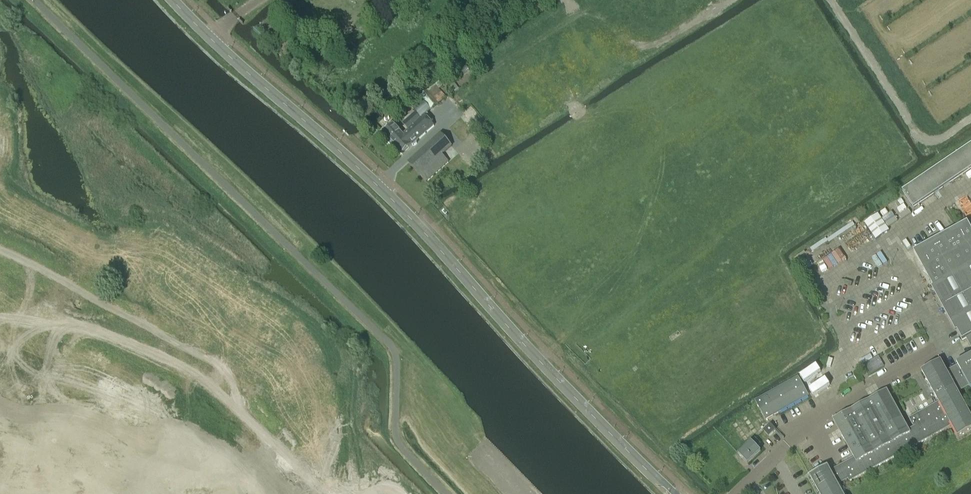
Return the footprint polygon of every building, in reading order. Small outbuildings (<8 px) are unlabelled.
[(393,123),(382,133),(389,140),(388,142),(392,146),(393,145),(402,154),(412,145),(415,145),(417,143),(417,141),(434,125),(430,122),(433,119),(427,113),(426,114),(424,111),(423,111),(422,110),(427,105),(431,110),(446,97),(439,89),(445,84),(441,80),(435,84),(415,101),(418,105),(401,121),(408,129),(403,134),(393,123)] [(477,129),(482,135),(486,132),(481,126),(477,129)] [(440,171),(457,156),(450,149),(453,146),(441,133),(408,162),(421,176),(433,164),(440,171)] [(914,208),(970,169),(970,144),(902,191),(914,208)] [(876,238),(889,229),(879,213),(866,221),(876,238)] [(967,222),(914,251),(962,340),(966,338),(970,347),(970,229),(967,222)] [(809,476),(819,493),(843,493),(838,484),(848,479),(849,481),(952,425),(958,436),(970,429),(970,417),(958,392),(969,386),(970,389),(970,388),(970,354),(956,362),(958,365),(946,371),(940,360),(922,371),(939,402),(909,418),(914,427),(909,430),(887,390),(833,419),(854,458),(830,471),(827,466),(809,476)] [(872,359),(862,365),(868,376),(879,369),(872,359)] [(808,396),(798,378),(756,401),(766,419),(808,396)] [(764,431),(769,436),(775,430),(770,424),(764,431)] [(752,442),(751,441),(738,454),(747,464),(761,451),(757,447),(760,444),(755,439),(752,442)]
